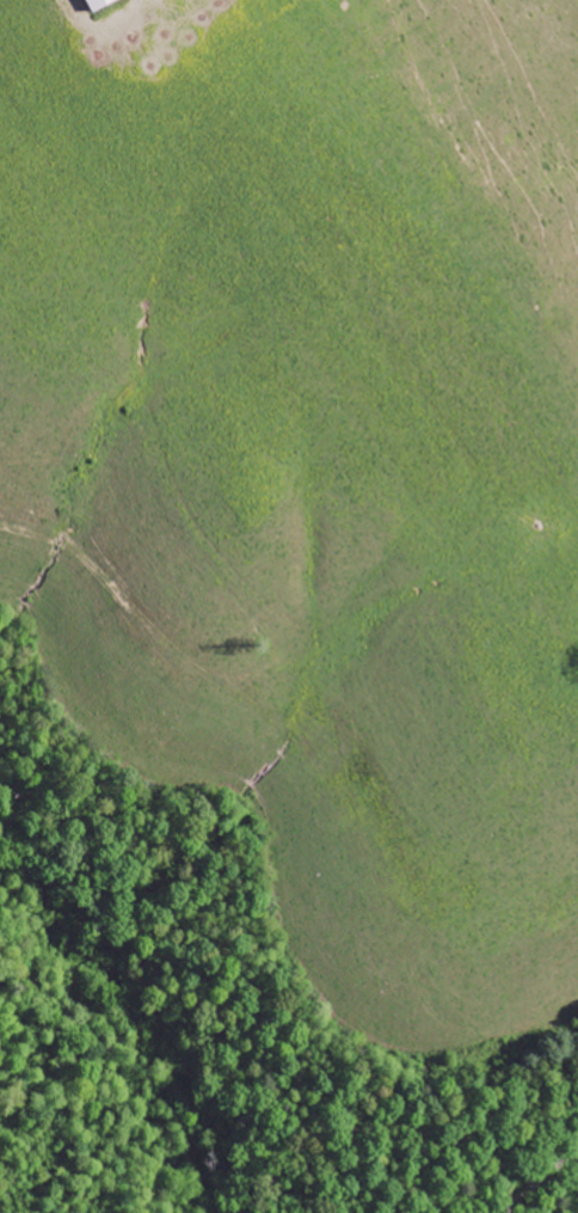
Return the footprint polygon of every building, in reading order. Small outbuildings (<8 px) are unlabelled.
[(123,1),(123,0),(88,0),(95,15),(123,1)]
